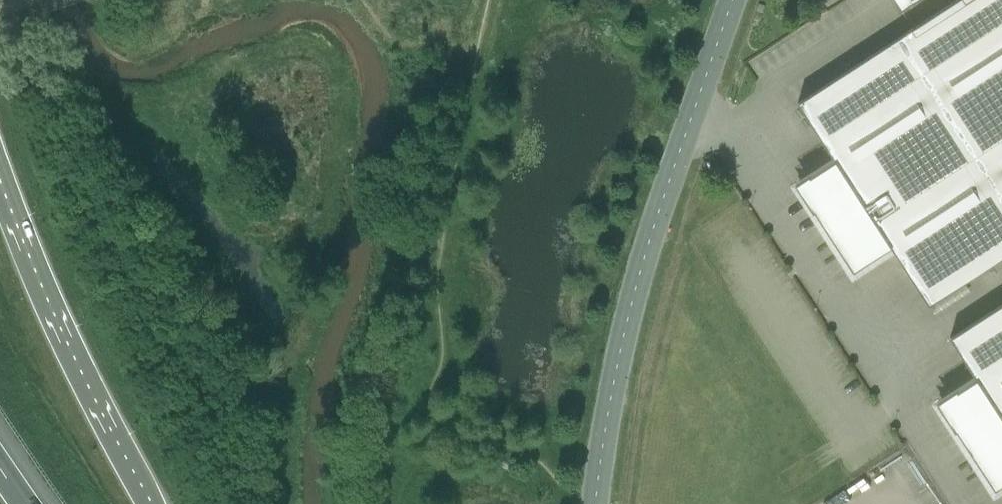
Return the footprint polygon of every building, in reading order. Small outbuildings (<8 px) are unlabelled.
[(799,186),(854,272),(891,247),(929,306),(1001,258),(1001,0),(957,0),(798,103),(836,162),(799,186)] [(902,11),(918,0),(895,0),(902,11)] [(950,338),(977,380),(940,404),(996,490),(1001,486),(1001,305),(950,338)]
